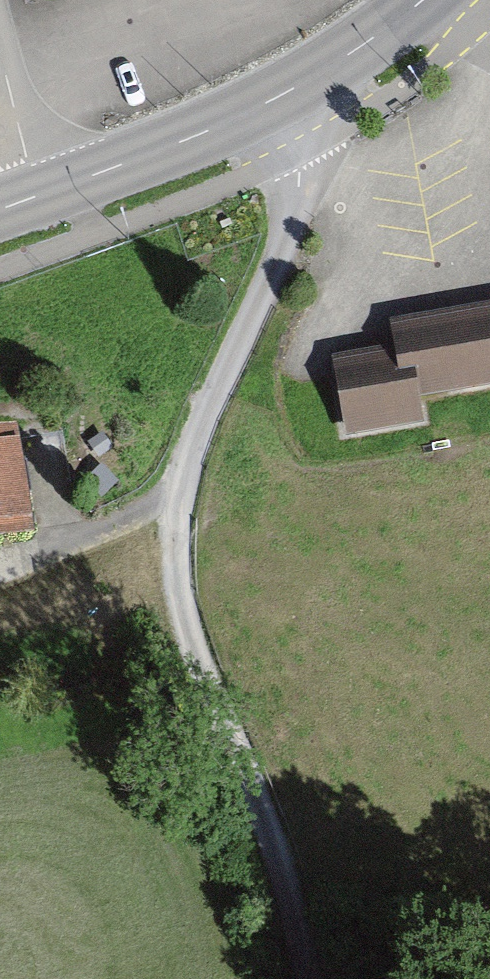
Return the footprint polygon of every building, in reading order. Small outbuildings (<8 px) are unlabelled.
[(489,386),(489,308),(393,326),(398,352),(334,364),(347,437),(424,424),(420,399),(489,386)] [(29,550),(12,421),(0,423),(0,554),(29,550)]
